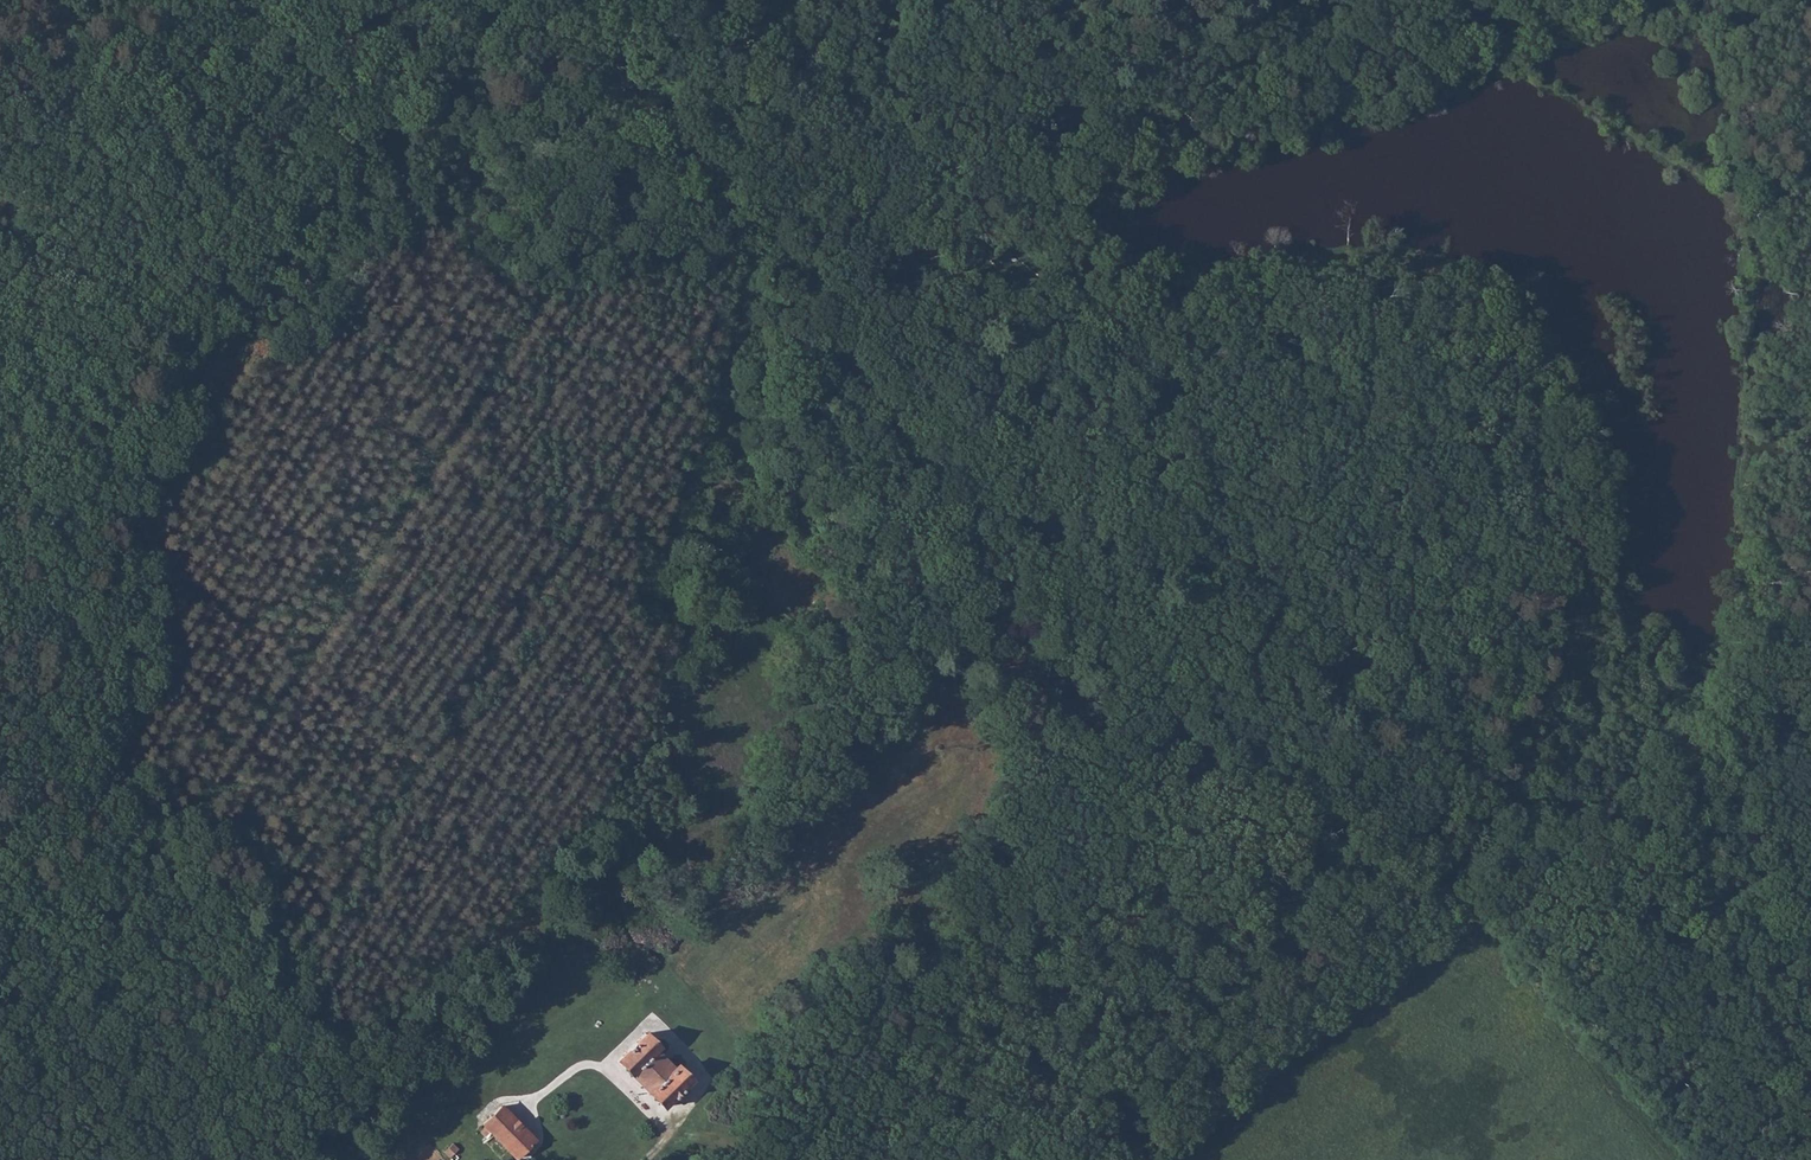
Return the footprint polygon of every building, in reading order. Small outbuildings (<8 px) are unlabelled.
[(653,1052),(639,1039),(613,1064),(658,1107),(684,1082),(670,1068),(666,1073),(649,1056),(653,1052)] [(495,1108),(476,1124),(481,1129),(471,1139),(494,1159),(504,1159),(509,1155),(516,1159),(530,1143),(495,1108)] [(447,1150),(439,1157),(442,1159),(448,1159),(452,1155),(447,1150)]
